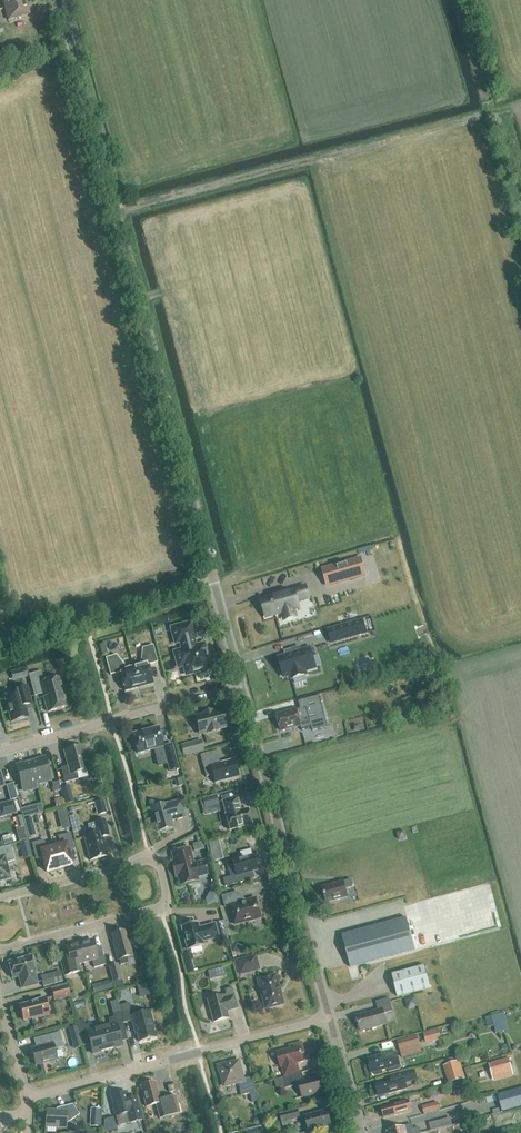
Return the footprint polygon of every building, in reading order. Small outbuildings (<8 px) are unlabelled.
[(25,0),(2,0),(4,8),(26,2),(25,0)] [(29,14),(26,2),(4,8),(7,20),(29,14)] [(353,561),(332,567),(335,577),(333,578),(335,583),(358,577),(353,561)] [(299,608),(297,601),(308,598),(305,587),(262,600),(266,617),(299,608)] [(363,620),(328,630),(332,643),(367,633),(363,620)] [(184,666),(187,675),(211,669),(204,644),(196,647),(194,639),(196,638),(192,623),(175,628),(179,643),(181,642),(185,656),(176,658),(179,667),(184,666)] [(141,664),(134,666),(140,688),(153,684),(148,665),(158,663),(153,645),(143,648),(141,664)] [(307,675),(306,671),(316,668),(310,648),(300,651),(299,648),(292,650),(293,653),(278,658),(281,668),(279,669),(281,676),(283,675),(284,678),(291,676),(292,679),(307,675)] [(140,688),(134,666),(127,668),(117,655),(106,658),(111,675),(120,673),(125,692),(140,688)] [(11,671),(14,680),(28,677),(25,667),(11,671)] [(48,712),(68,707),(67,706),(60,678),(44,682),(42,671),(29,675),(35,696),(44,694),(49,711),(48,711),(48,712)] [(28,686),(21,688),(13,690),(15,697),(6,699),(12,722),(29,717),(24,701),(31,699),(28,686)] [(298,702),(300,710),(277,715),(281,731),(300,727),(301,731),(311,728),(312,732),(328,728),(321,696),(298,702)] [(404,709),(406,717),(415,715),(413,707),(404,709)] [(226,727),(222,711),(196,718),(200,733),(226,727)] [(164,747),(159,727),(133,734),(138,753),(154,749),(156,758),(166,755),(168,764),(177,761),(172,744),(164,747)] [(204,751),(201,739),(181,745),(184,756),(204,751)] [(82,747),(65,752),(69,766),(61,768),(65,783),(78,779),(76,773),(88,770),(82,747)] [(238,777),(234,760),(220,763),(217,751),(200,755),(206,777),(213,775),(215,783),(238,777)] [(52,780),(46,757),(30,761),(37,784),(52,780)] [(37,784),(30,761),(16,765),(22,788),(37,784)] [(140,765),(132,767),(136,780),(144,778),(140,765)] [(181,770),(163,774),(165,781),(182,777),(181,770)] [(183,785),(181,778),(174,779),(176,787),(183,785)] [(61,790),(59,781),(52,783),(55,791),(61,790)] [(6,785),(10,800),(17,799),(13,783),(6,785)] [(66,804),(74,802),(69,785),(62,788),(66,804)] [(25,799),(23,791),(16,793),(18,801),(25,799)] [(219,804),(216,795),(203,798),(205,808),(219,804)] [(57,808),(66,806),(63,797),(54,799),(57,808)] [(251,824),(247,809),(241,811),(237,797),(222,801),(226,814),(225,815),(229,830),(251,824)] [(107,813),(103,799),(94,801),(98,815),(107,813)] [(0,804),(0,813),(1,817),(18,813),(14,800),(0,804)] [(166,803),(150,808),(153,818),(154,818),(158,831),(159,831),(162,833),(165,832),(166,829),(173,827),(171,821),(185,817),(180,800),(167,804),(166,803)] [(33,815),(31,806),(21,809),(23,817),(33,815)] [(65,809),(57,812),(59,819),(67,817),(65,809)] [(73,832),(81,830),(77,815),(69,817),(73,832)] [(25,820),(30,837),(36,836),(31,819),(25,820)] [(90,835),(84,837),(90,860),(107,856),(102,837),(109,835),(105,820),(87,824),(90,835)] [(68,850),(75,848),(71,833),(58,836),(61,845),(53,847),(59,868),(72,865),(68,850)] [(59,868),(53,847),(46,849),(44,840),(32,843),(36,859),(42,857),(46,872),(59,868)] [(218,840),(208,842),(210,848),(220,846),(218,840)] [(28,842),(20,844),(24,860),(32,857),(28,842)] [(204,849),(202,842),(192,844),(194,851),(204,849)] [(15,860),(11,845),(0,848),(0,881),(10,878),(6,863),(15,860)] [(178,877),(180,885),(199,880),(197,875),(206,872),(204,861),(194,864),(190,848),(171,853),(174,861),(172,862),(176,877),(178,877)] [(240,874),(256,870),(252,856),(231,861),(235,876),(223,879),(225,887),(242,882),(240,874)] [(345,889),(353,887),(351,880),(322,888),(326,903),(347,897),(345,889)] [(208,892),(209,903),(219,902),(217,891),(208,892)] [(259,918),(255,899),(240,903),(237,892),(222,896),(225,907),(230,906),(235,924),(259,918)] [(350,967),(415,950),(406,918),(342,935),(350,967)] [(217,923),(221,941),(227,939),(223,921),(217,923)] [(218,937),(215,923),(199,927),(197,922),(181,926),(187,950),(203,946),(202,942),(218,937)] [(128,939),(125,931),(112,934),(114,943),(113,943),(118,960),(119,959),(120,965),(128,963),(127,957),(133,956),(128,939)] [(106,964),(101,946),(94,948),(92,940),(79,943),(84,962),(92,960),(94,968),(106,964)] [(84,962),(79,943),(66,947),(68,955),(62,957),(66,975),(78,972),(76,965),(84,962)] [(236,946),(233,951),(241,955),(243,950),(236,946)] [(260,970),(256,954),(235,960),(239,976),(260,970)] [(35,972),(31,956),(8,962),(12,978),(19,976),(22,988),(38,984),(35,972)] [(191,962),(184,964),(187,973),(194,972),(191,962)] [(123,979),(118,963),(109,966),(113,982),(114,982),(122,979),(123,979)] [(397,996),(430,988),(424,966),(392,974),(397,996)] [(41,976),(43,987),(63,982),(60,971),(41,976)] [(275,975),(258,980),(266,1008),(283,1003),(275,975)] [(116,988),(124,986),(122,979),(114,982),(116,988)] [(150,995),(158,993),(155,982),(147,984),(150,995)] [(70,997),(67,984),(51,989),(54,1001),(70,997)] [(234,995),(232,988),(225,990),(226,994),(207,999),(213,1022),(228,1018),(227,1011),(237,1008),(234,995)] [(78,999),(76,992),(69,994),(71,1000),(78,999)] [(405,999),(408,1009),(419,1005),(416,996),(405,999)] [(49,1015),(45,998),(28,1002),(28,1003),(20,1005),(24,1020),(32,1018),(33,1019),(49,1015)] [(384,1013),(392,1011),(389,998),(376,1002),(378,1010),(357,1016),(361,1031),(386,1024),(384,1013)] [(154,1026),(150,1012),(150,1011),(133,1016),(129,1003),(119,1006),(123,1023),(132,1021),(134,1028),(136,1028),(139,1042),(155,1037),(152,1026),(154,1026)] [(125,1031),(120,1010),(113,1012),(114,1017),(109,1019),(110,1025),(101,1028),(107,1050),(122,1046),(119,1033),(125,1031)] [(505,1030),(500,1014),(491,1016),(496,1033),(505,1030)] [(107,1050),(101,1028),(92,1030),(91,1024),(85,1025),(84,1020),(77,1021),(78,1025),(81,1036),(83,1043),(89,1041),(93,1054),(107,1050)] [(81,1036),(78,1025),(68,1028),(71,1038),(81,1036)] [(436,1031),(422,1034),(425,1043),(439,1040),(436,1031)] [(55,1050),(64,1047),(60,1032),(43,1037),(45,1045),(31,1049),(36,1065),(48,1062),(53,1064),(56,1060),(57,1059),(55,1050)] [(400,1051),(420,1045),(419,1042),(418,1037),(418,1035),(397,1041),(400,1051)] [(277,1053),(281,1068),(282,1067),(285,1077),(300,1073),(297,1063),(304,1061),(302,1054),(302,1053),(305,1052),(302,1042),(289,1046),(290,1049),(277,1053)] [(385,1054),(369,1059),(372,1072),(373,1071),(375,1073),(376,1075),(384,1073),(383,1070),(388,1069),(389,1072),(401,1069),(397,1053),(386,1055),(385,1054)] [(509,1058),(488,1064),(492,1078),(513,1072),(509,1058)] [(226,1063),(218,1065),(220,1074),(221,1073),(224,1087),(238,1083),(242,1096),(256,1092),(252,1077),(244,1079),(240,1061),(226,1064),(226,1063)] [(464,1079),(459,1062),(444,1066),(449,1083),(464,1079)] [(407,1089),(406,1083),(418,1080),(416,1071),(391,1077),(392,1080),(376,1084),(378,1095),(387,1092),(388,1094),(407,1089)] [(322,1092),(318,1077),(304,1081),(302,1072),(300,1073),(285,1077),(284,1077),(286,1088),(299,1084),(303,1097),(322,1092)] [(155,1082),(141,1086),(146,1107),(156,1104),(160,1118),(171,1115),(167,1098),(160,1100),(155,1082)] [(174,1084),(167,1086),(169,1092),(176,1090),(174,1084)] [(520,1107),(520,1088),(498,1095),(503,1112),(520,1107)] [(124,1119),(130,1123),(142,1119),(138,1101),(137,1102),(138,1103),(130,1105),(126,1092),(111,1096),(114,1108),(113,1108),(116,1117),(123,1115),(124,1119)] [(394,1117),(412,1112),(410,1102),(401,1105),(401,1101),(390,1104),(391,1105),(382,1107),(385,1118),(393,1115),(394,1117)] [(440,1110),(437,1102),(422,1106),(424,1114),(440,1110)] [(267,1114),(273,1108),(268,1103),(262,1109),(267,1114)] [(47,1111),(46,1126),(66,1127),(66,1124),(80,1114),(72,1104),(61,1107),(61,1111),(47,1111)] [(301,1118),(298,1109),(280,1114),(281,1118),(283,1126),(293,1124),(292,1120),(301,1118)] [(331,1126),(327,1110),(305,1116),(310,1132),(331,1126)] [(90,1126),(100,1126),(100,1117),(91,1117),(90,1126)]
